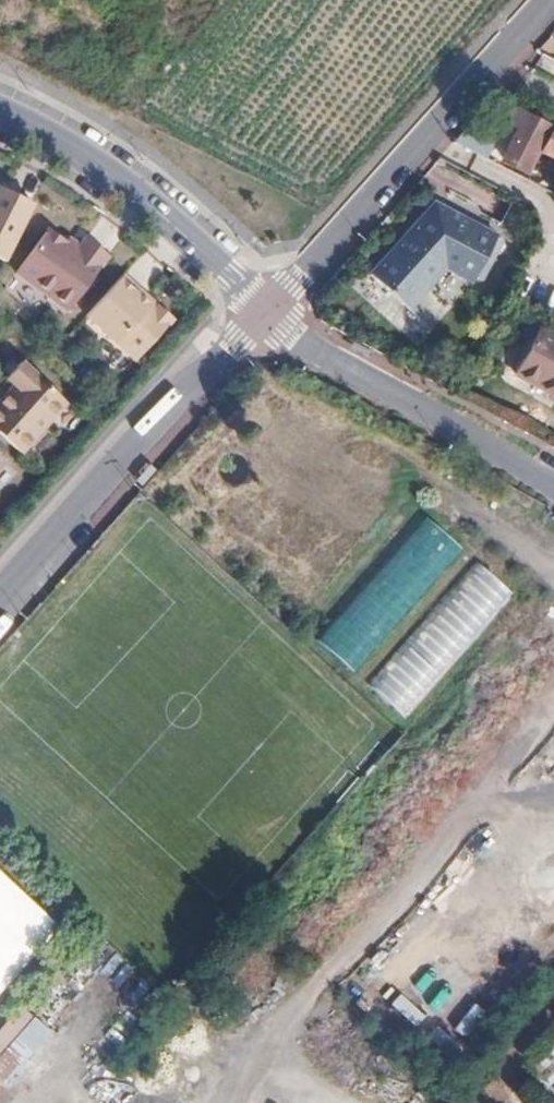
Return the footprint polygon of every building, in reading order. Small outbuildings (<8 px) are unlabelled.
[(553,130),(553,129),(522,113),(517,123),(529,130),(512,161),(532,171),(543,151),(553,130)] [(543,151),(553,157),(553,130),(543,151)] [(8,186),(0,181),(0,199),(8,186)] [(34,200),(8,186),(0,199),(0,255),(4,257),(21,225),(34,200)] [(386,304),(390,300),(408,280),(405,277),(423,256),(449,280),(480,244),(432,203),(412,225),(418,230),(407,243),(400,238),(361,283),(386,304)] [(53,222),(20,265),(72,305),(114,250),(90,232),(83,242),(71,233),(70,235),(53,222)] [(412,225),(400,238),(407,243),(418,230),(412,225)] [(85,239),(74,230),(71,233),(83,242),(85,239)] [(480,244),(449,280),(454,284),(485,249),(480,244)] [(158,301),(155,306),(145,298),(149,293),(124,271),(88,311),(138,356),(174,315),(158,301)] [(158,301),(149,293),(145,298),(155,306),(158,301)] [(402,309),(390,300),(386,304),(397,315),(402,309)] [(415,321),(402,309),(397,315),(410,326),(415,321)] [(538,329),(514,373),(553,395),(553,337),(538,329)] [(68,398),(22,358),(7,375),(15,382),(18,385),(14,390),(11,387),(0,399),(0,430),(21,449),(68,398)] [(471,560),(369,687),(409,719),(511,592),(471,560)] [(0,883),(0,992),(55,931),(0,883)] [(48,1032),(23,1008),(0,1031),(0,1083),(48,1032)]
